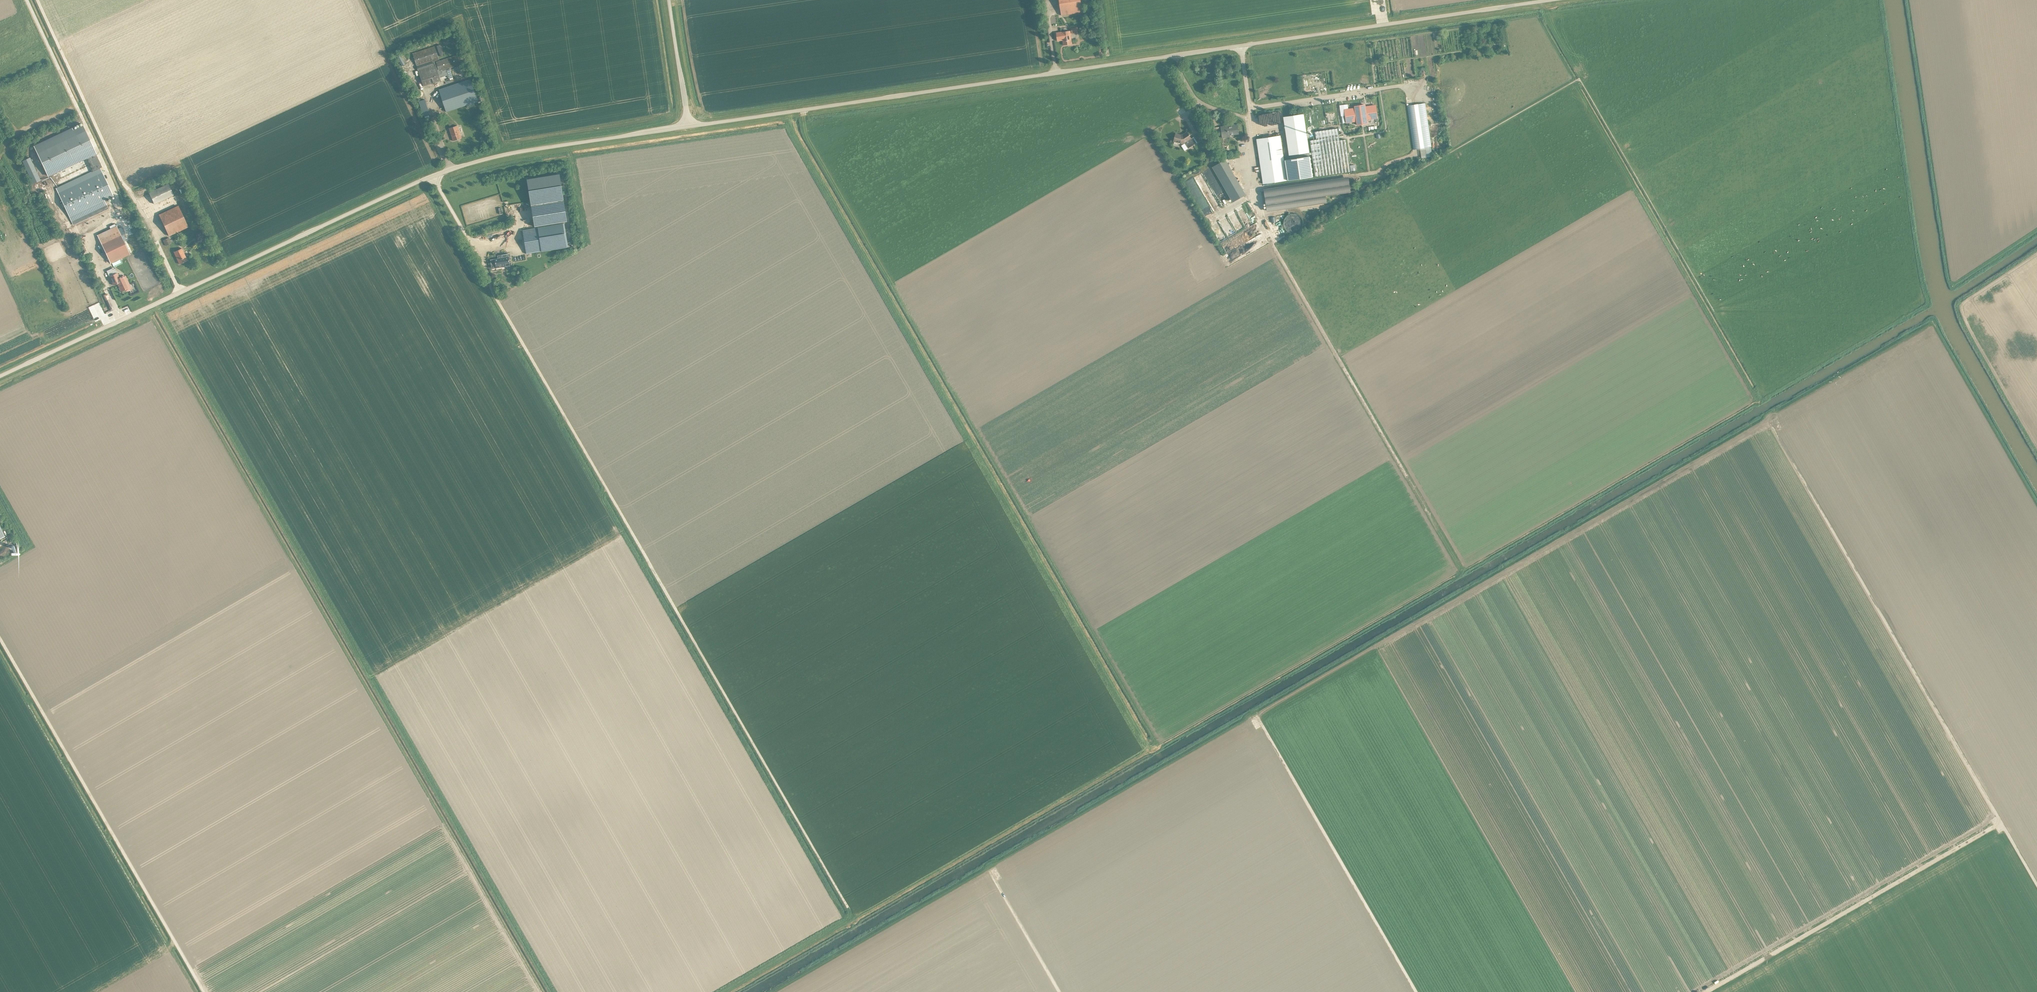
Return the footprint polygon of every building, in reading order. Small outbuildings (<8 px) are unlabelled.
[(1061,15),(1082,12),(1080,0),(1059,0),(1061,15)] [(1057,33),(1058,39),(1059,38),(1059,41),(1063,40),(1063,45),(1072,44),(1070,31),(1057,33)] [(412,54),(417,67),(439,59),(434,46),(412,54)] [(436,62),(437,65),(435,65),(418,70),(423,87),(452,77),(450,69),(438,73),(437,69),(438,69),(439,72),(462,64),(459,55),(436,62)] [(464,75),(464,73),(464,72),(464,71),(462,69),(461,68),(460,68),(458,68),(457,68),(456,69),(455,69),(454,71),(454,73),(454,75),(455,76),(455,77),(457,78),(458,78),(459,78),(461,78),(463,76),(464,75)] [(439,90),(446,112),(478,101),(470,79),(439,90)] [(419,102),(424,116),(429,114),(425,100),(419,102)] [(1431,148),(1425,103),(1413,105),(1419,149),(1420,149),(1431,148)] [(1377,118),(1375,105),(1365,107),(1365,105),(1354,106),(1355,108),(1345,110),(1346,123),(1356,121),(1357,125),(1367,123),(1367,120),(1377,118)] [(1309,152),(1303,114),(1283,117),(1289,155),(1309,152)] [(91,172),(100,168),(102,167),(83,125),(79,128),(36,148),(48,175),(85,158),(91,172)] [(1221,127),(1219,128),(1220,130),(1221,130),(1221,132),(1222,138),(1229,137),(1229,135),(1238,133),(1238,130),(1237,125),(1221,127)] [(449,129),(453,141),(461,138),(457,126),(449,129)] [(1315,132),(1316,140),(1310,141),(1315,176),(1350,172),(1345,139),(1339,140),(1337,129),(1315,132)] [(1184,143),(1191,139),(1187,132),(1183,135),(1180,135),(1176,134),(1173,141),(1181,144),(1184,143)] [(1256,139),(1257,144),(1263,184),(1286,180),(1281,141),(1280,136),(1256,139)] [(1188,146),(1191,150),(1197,145),(1194,141),(1188,146)] [(1432,156),(1431,148),(1420,149),(1421,158),(1432,156)] [(1284,160),(1287,181),(1312,177),(1309,156),(1284,160)] [(1223,161),(1212,168),(1215,172),(1226,165),(1228,164),(1225,160),(1223,161)] [(113,196),(100,168),(91,172),(56,189),(71,221),(107,204),(105,200),(113,196)] [(1373,174),(1376,180),(1381,177),(1378,171),(1373,174)] [(1332,195),(1353,185),(1347,174),(1326,184),(1332,195)] [(527,180),(531,209),(534,227),(567,221),(559,175),(527,180)] [(149,193),(154,204),(173,195),(168,184),(149,193)] [(1319,184),(1301,192),(1304,198),(1309,196),(1311,200),(1306,203),(1309,209),(1328,200),(1324,192),(1323,193),(1319,184)] [(1297,189),(1280,197),(1283,204),(1293,199),(1296,205),(1301,202),(1298,195),(1300,194),(1297,189)] [(159,215),(169,236),(188,227),(178,206),(159,215)] [(522,230),(526,254),(566,248),(563,224),(522,230)] [(97,235),(111,263),(129,254),(116,226),(97,235)] [(163,240),(165,246),(171,243),(168,238),(163,240)] [(173,252),(174,253),(174,252),(179,264),(187,261),(187,260),(181,249),(182,249),(173,252)] [(496,268),(496,271),(496,268),(510,266),(510,269),(508,254),(501,255),(502,255),(502,257),(499,257),(499,259),(494,259),(494,260),(490,260),(491,263),(490,263),(491,264),(492,269),(496,268)] [(119,278),(117,273),(109,277),(113,285),(117,283),(121,291),(121,292),(125,290),(126,292),(131,289),(126,278),(124,279),(123,276),(119,278)]
